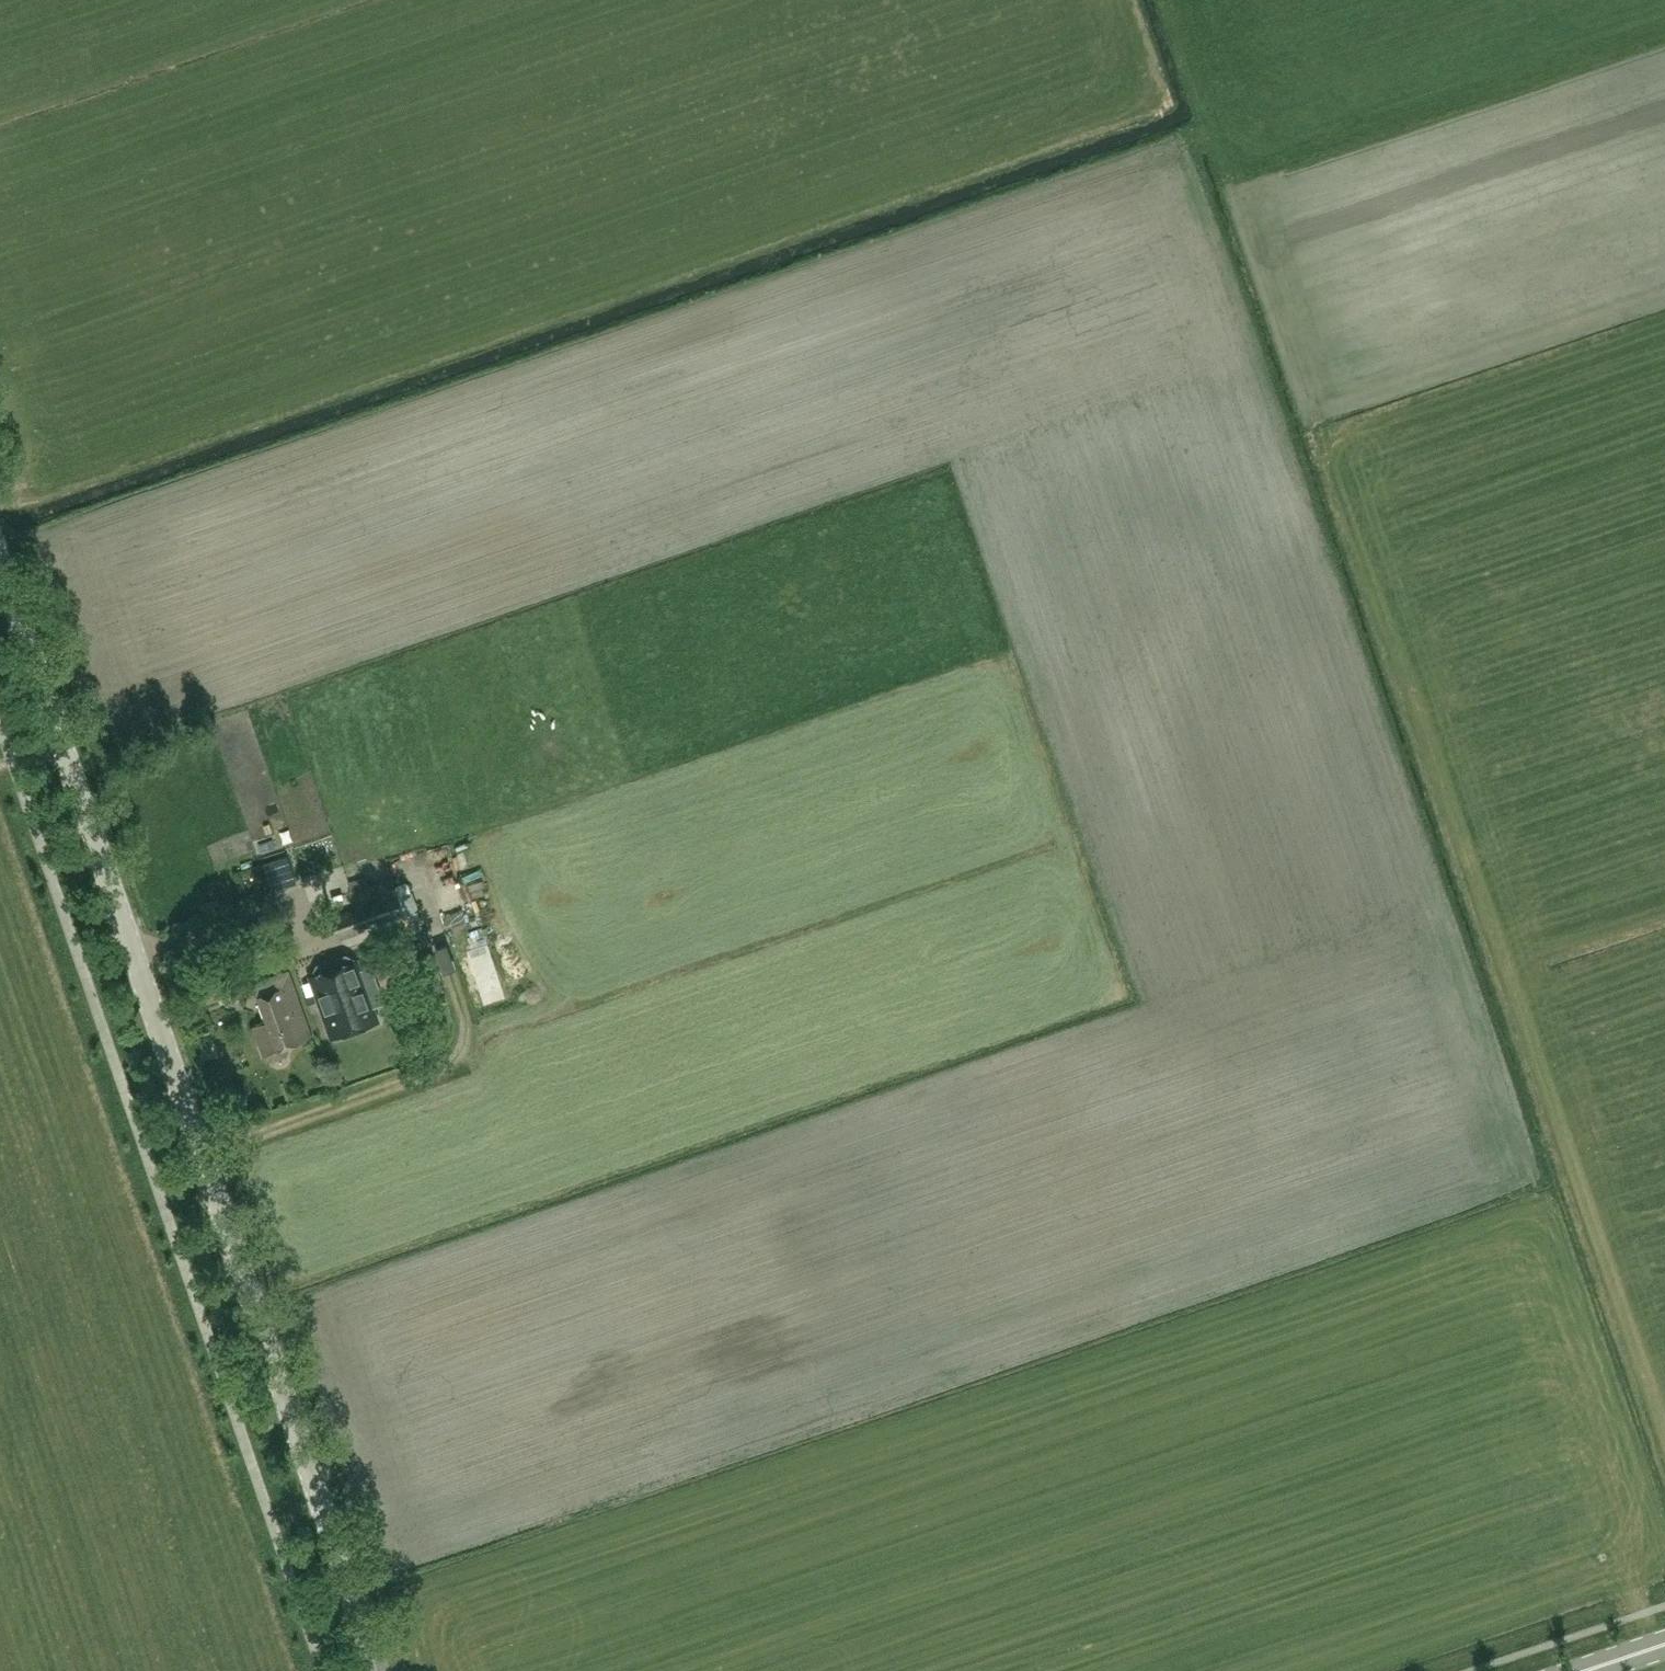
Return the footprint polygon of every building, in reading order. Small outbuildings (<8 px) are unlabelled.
[(332,916),(342,941),(386,924),(391,937),(422,924),(407,886),(396,890),(391,877),(349,893),(354,909),(332,916)] [(218,899),(202,905),(205,915),(222,910),(218,899)] [(386,1003),(380,984),(373,965),(361,969),(358,961),(355,961),(354,959),(346,955),(331,961),(329,966),(316,971),(315,973),(316,975),(311,977),(331,1032),(334,1031),(336,1036),(376,1022),(375,1018),(378,1017),(374,1007),(386,1003)] [(441,979),(433,955),(418,960),(426,984),(441,979)] [(288,1045),(310,1038),(287,972),(254,984),(267,1023),(253,1027),(264,1057),(271,1061),(285,1055),(289,1048),(288,1045)] [(227,1105),(219,1108),(221,1114),(229,1111),(227,1105)]
